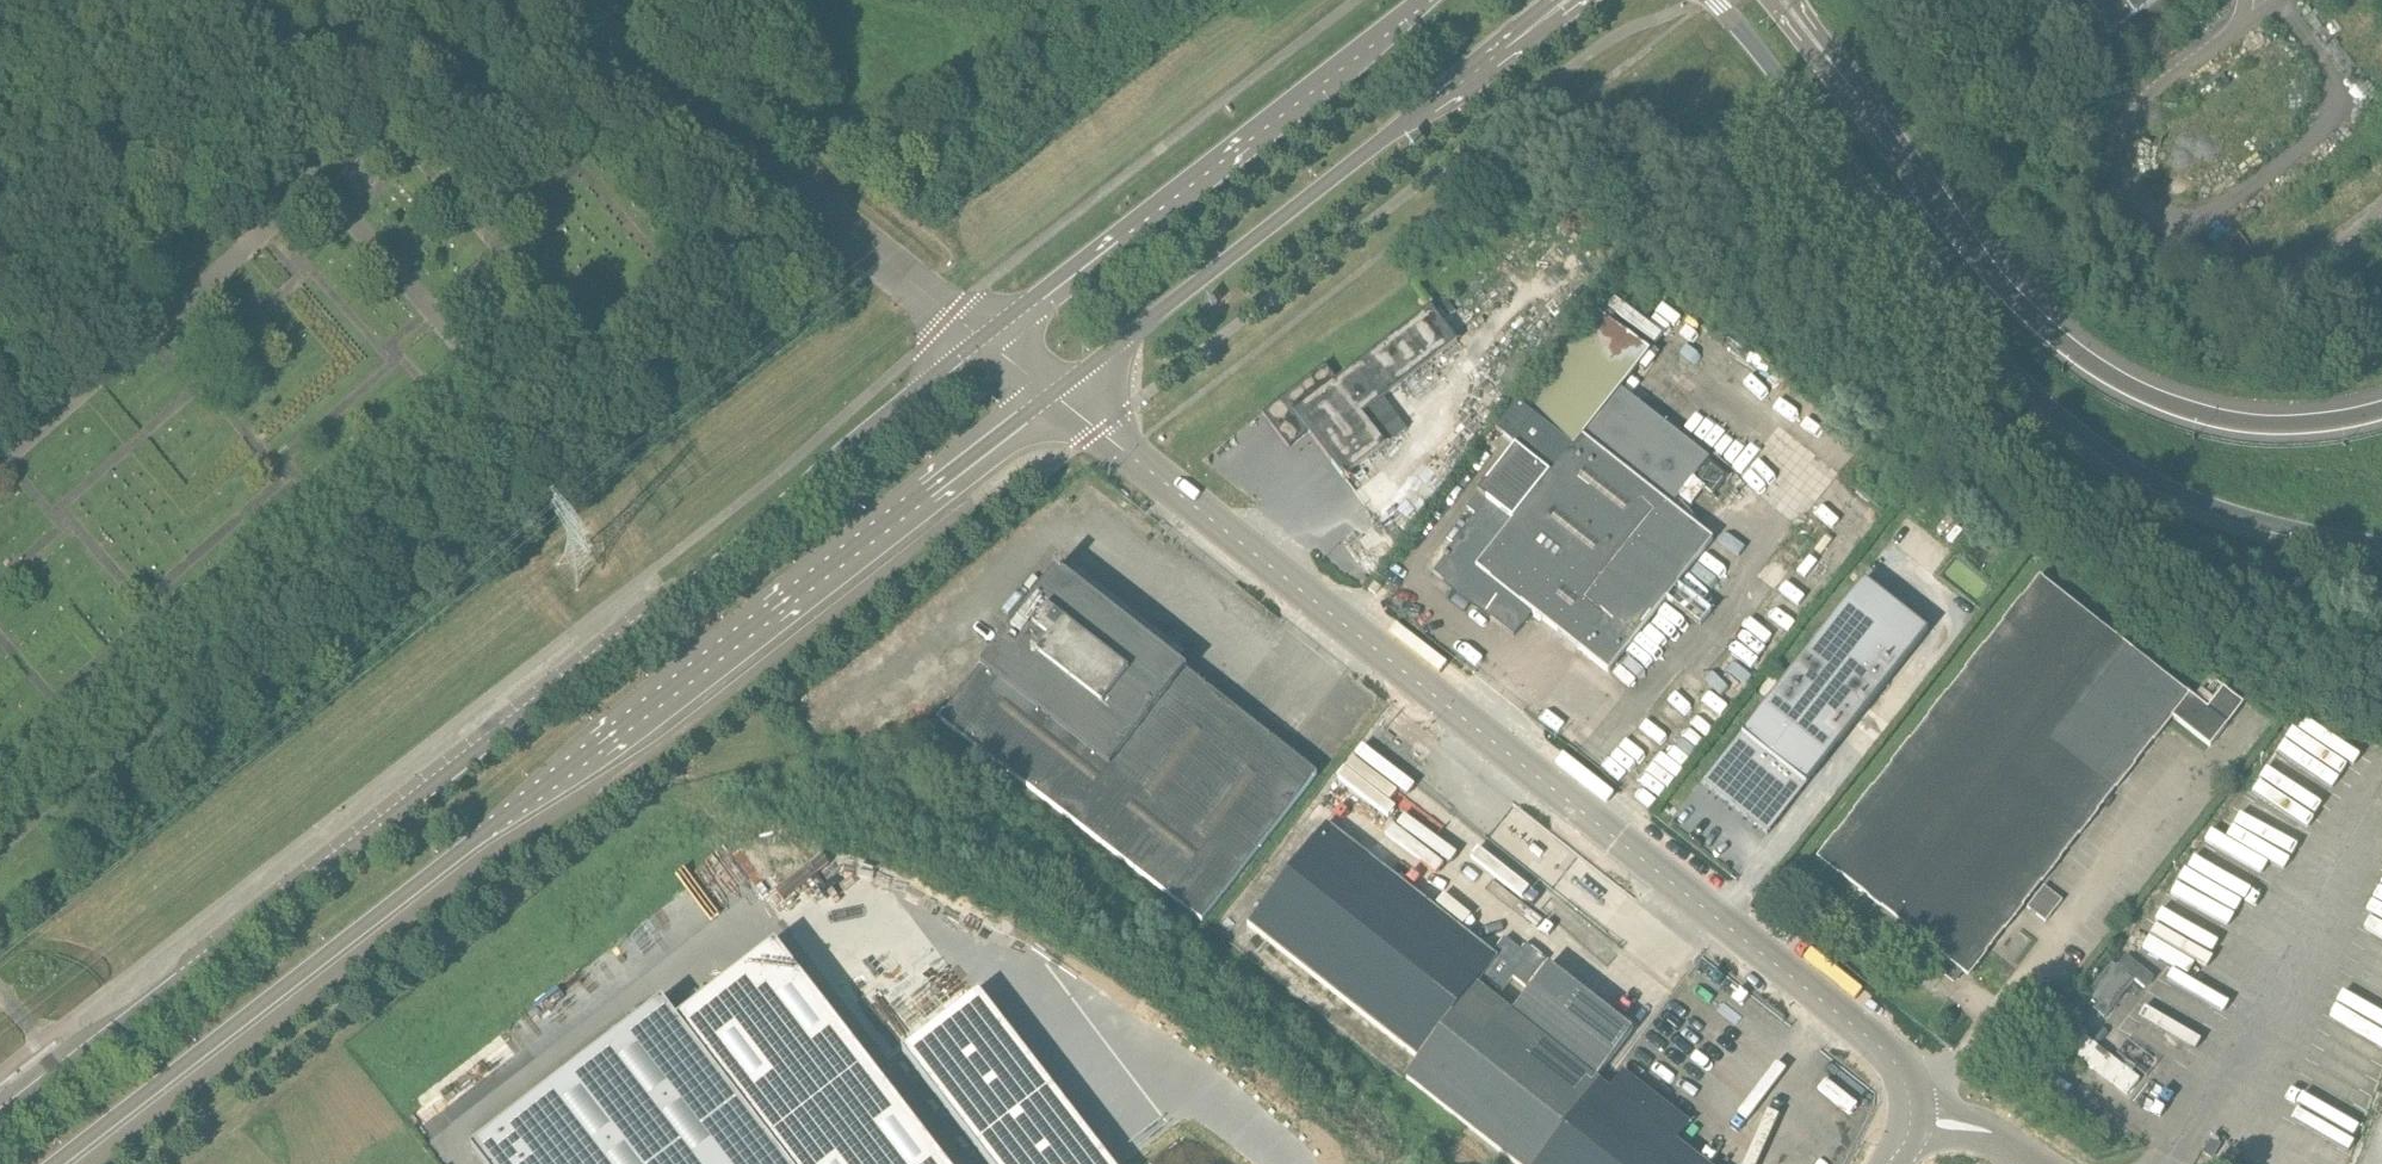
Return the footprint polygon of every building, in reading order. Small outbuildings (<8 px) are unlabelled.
[(2155,0),(2082,0),(2109,35),(2155,0)] [(1445,321),(1456,313),(1447,302),(1437,310),(1445,321)] [(1384,399),(1458,341),(1433,308),(1335,385),(1323,369),(1264,415),(1286,444),(1305,429),(1345,479),(1386,446),(1377,434),(1398,417),(1384,399)] [(1644,372),(1659,354),(1594,309),(1496,432),(1516,448),(1467,510),(1475,517),(1444,557),(1446,558),(1434,574),(1483,613),(1488,607),(1496,613),(1491,620),(1514,638),(1533,614),(1609,673),(1667,600),(1701,626),(1711,613),(1678,586),(1713,541),(1671,508),(1680,498),(1691,507),(1705,489),(1714,496),(1735,470),(1696,440),(1699,435),(1689,427),(1686,432),(1657,410),(1660,406),(1648,396),(1640,405),(1620,389),(1638,367),(1644,372)] [(943,720),(1204,921),(1316,774),(1186,674),(1188,672),(1070,581),(1072,578),(1059,569),(943,720)] [(2207,712),(2039,578),(1819,859),(1899,922),(1889,934),(1922,959),(1931,947),(1969,977),(2049,871),(2171,717),(2210,747),(2243,705),(2224,691),(2207,712)] [(1861,581),(1701,785),(1766,835),(1926,632),(1861,581)] [(1494,954),(1328,824),(1248,925),(1420,1060),(1484,977),(1503,992),(1514,978),(1526,988),(1548,962),(1527,945),(1522,952),(1506,939),(1494,954)] [(471,1149),(482,1163),(952,1163),(776,933),(671,1014),(662,1002),(471,1149)] [(950,945),(874,1002),(996,1163),(1055,1163),(1094,1135),(950,945)] [(2083,1002),(2104,1019),(2133,982),(2122,973),(2112,966),(2112,965),(2083,1002)] [(1550,966),(1513,1014),(1480,988),(1408,1080),(1516,1163),(1531,1163),(1634,1032),(1550,966)] [(2128,1096),(2140,1081),(2085,1038),(2073,1053),(2128,1096)] [(1624,1073),(1609,1091),(1600,1084),(1537,1163),(1704,1163),(1677,1142),(1690,1124),(1624,1073)] [(2221,1146),(2211,1140),(2202,1155),(2212,1160),(2221,1146)]
